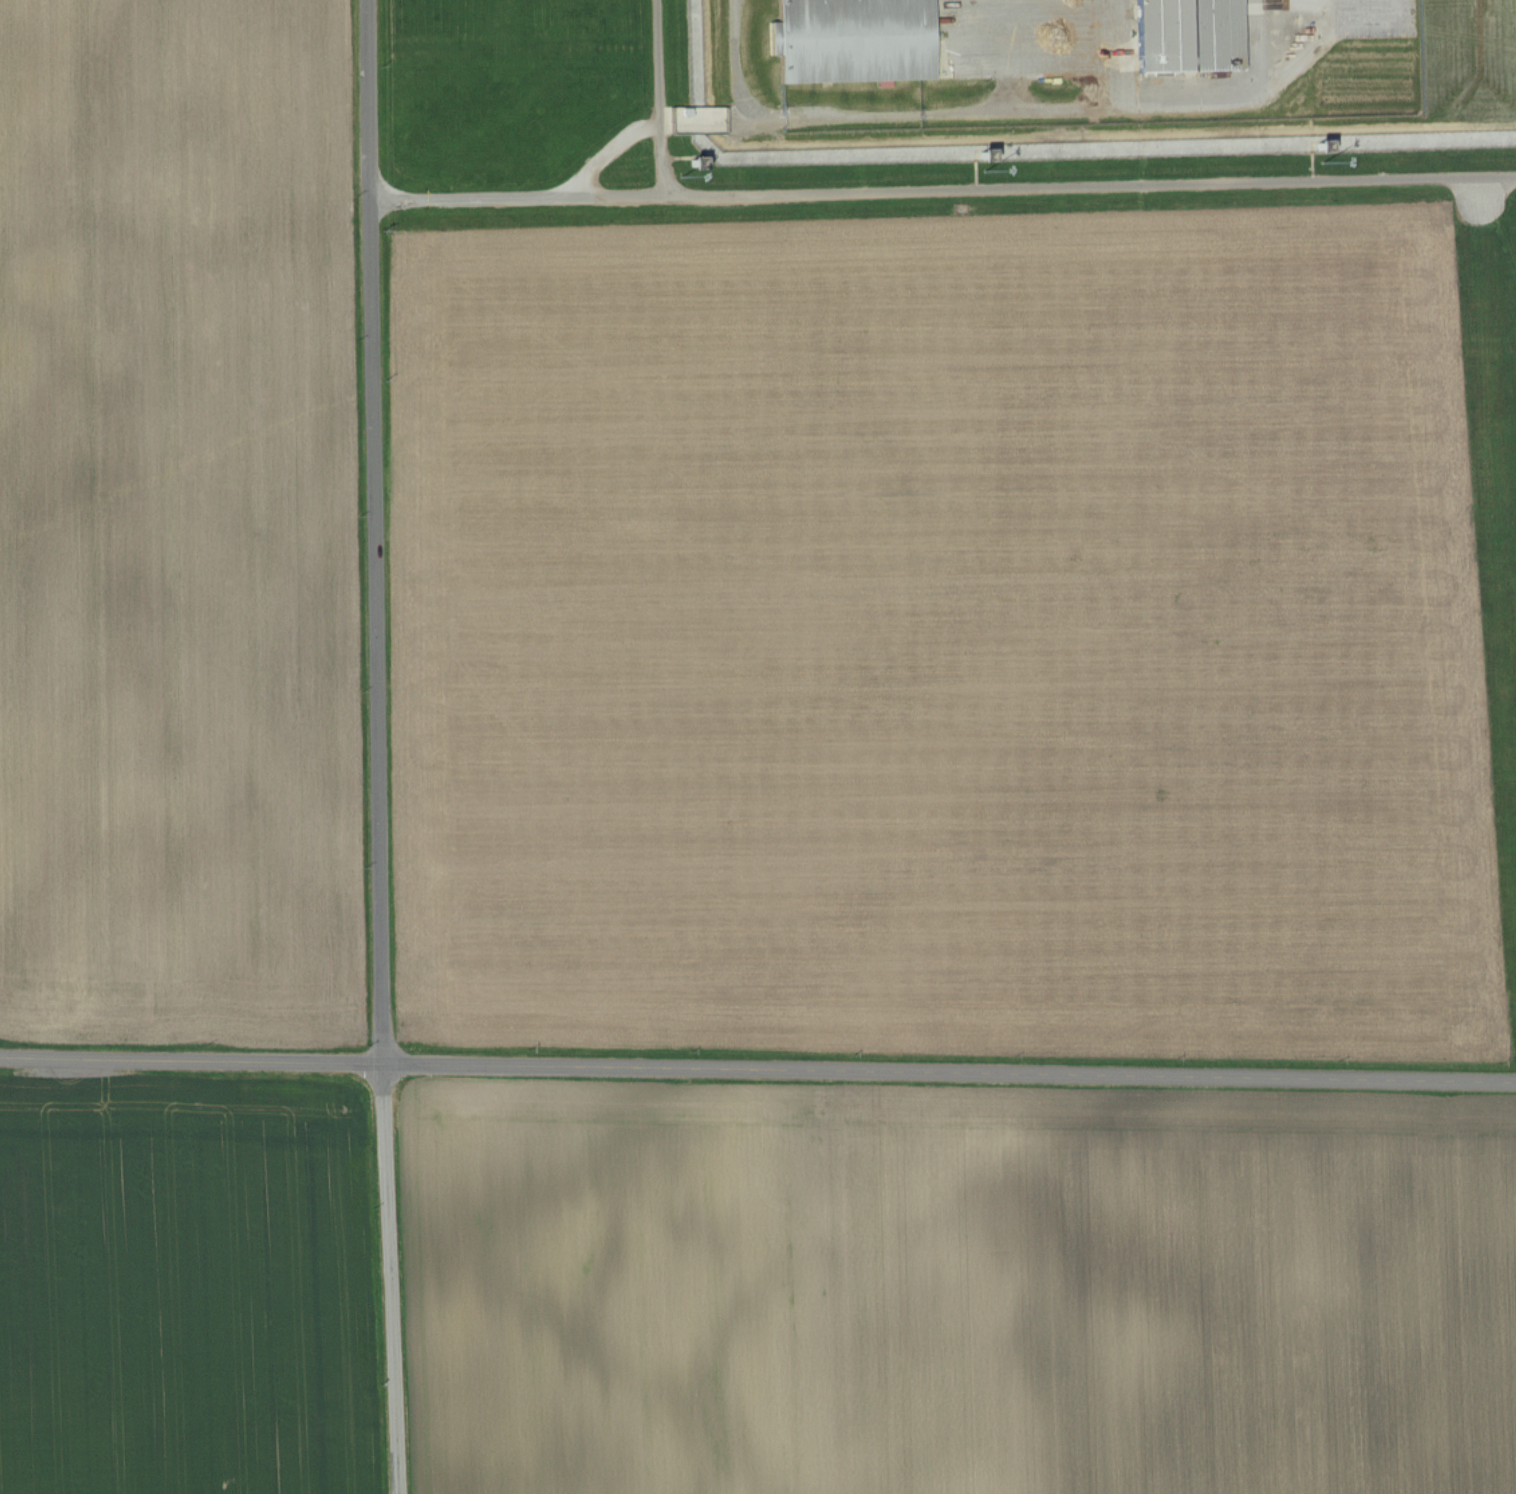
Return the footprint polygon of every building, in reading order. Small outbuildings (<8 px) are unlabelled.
[(934,0),(779,0),(781,84),(935,81),(934,0)] [(1141,74),(1244,72),(1243,0),(1139,0),(1141,74)]
